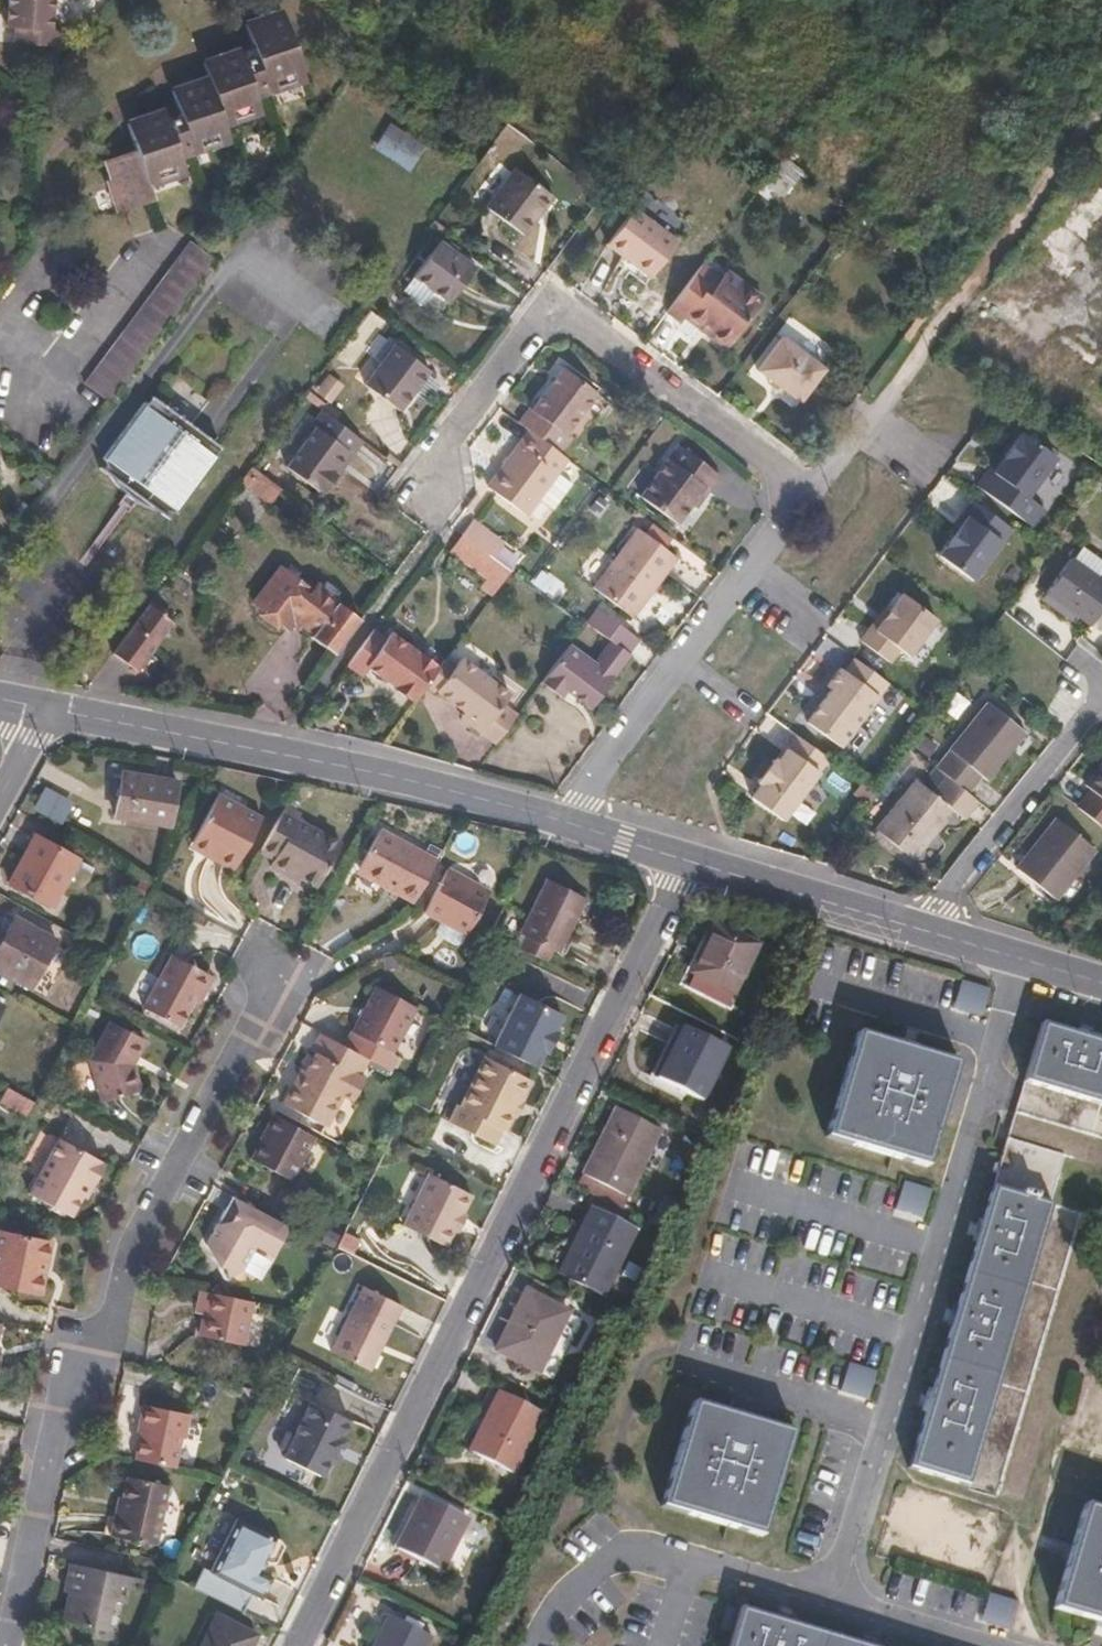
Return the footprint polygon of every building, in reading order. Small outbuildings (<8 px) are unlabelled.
[(8,25),(14,26),(13,43),(60,48),(62,30),(54,30),(57,0),(11,0),(8,25)] [(126,123),(136,150),(106,161),(115,189),(111,191),(118,212),(152,200),(147,186),(169,178),(166,171),(182,165),(180,158),(196,152),(192,143),(205,138),(209,148),(229,140),(224,126),(245,118),(243,112),(258,106),(256,98),(271,92),(268,83),(279,79),(283,88),(305,81),(282,16),(263,23),(261,18),(244,24),(256,56),(243,60),(239,49),(202,63),(207,77),(171,90),(180,115),(166,120),(163,109),(126,123)] [(426,148),(390,124),(375,146),(411,171),(426,148)] [(802,169),(784,155),(764,181),(782,195),(802,169)] [(487,210),(524,238),(553,198),(516,171),(487,210)] [(636,259),(633,263),(652,276),(679,239),(635,208),(609,244),(624,255),(627,252),(636,259)] [(99,395),(109,402),(117,392),(194,289),(215,261),(190,242),(84,384),(99,395)] [(438,243),(413,278),(449,304),(474,270),(438,243)] [(624,255),(633,263),(636,259),(627,252),(624,255)] [(704,262),(667,310),(683,322),(688,315),(728,346),(765,297),(725,266),(719,273),(704,262)] [(780,385),(798,398),(808,406),(833,373),(789,341),(766,374),(780,385)] [(393,347),(364,386),(400,412),(428,373),(393,347)] [(528,408),(517,422),(528,431),(553,449),(595,394),(562,368),(531,409),(528,408)] [(795,402),(798,398),(780,385),(778,389),(795,402)] [(208,436),(151,396),(146,403),(144,402),(105,455),(105,458),(107,466),(110,471),(118,486),(125,493),(132,498),(135,501),(145,506),(158,510),(167,512),(174,513),(180,511),(220,457),(218,455),(223,447),(208,436)] [(352,456),(363,441),(326,414),(285,469),(322,496),(337,475),(333,472),(346,452),(352,456)] [(991,466),(978,483),(1032,524),(1045,506),(1028,494),(1057,455),(1023,430),(1005,455),(994,469),(991,466)] [(526,517),(568,461),(553,449),(528,431),(488,487),(526,517)] [(639,495),(675,523),(702,487),(707,490),(719,474),(679,443),(639,495)] [(337,475),(352,456),(346,452),(333,472),(337,475)] [(1005,455),(1001,452),(991,466),(994,469),(1005,455)] [(272,501),(282,485),(252,464),(241,479),(272,501)] [(1012,526),(974,498),(963,512),(968,515),(955,533),(939,553),(973,578),(1012,526)] [(968,515),(963,512),(950,529),(955,533),(968,515)] [(483,550),(488,554),(500,540),(474,520),(463,535),(483,550)] [(632,616),(677,556),(640,528),(595,587),(632,616)] [(451,551),(471,566),(483,550),(463,535),(451,551)] [(488,554),(494,559),(505,543),(500,540),(488,554)] [(1074,561),(1100,579),(1101,575),(1101,558),(1085,545),(1074,561)] [(494,597),(512,572),(494,559),(488,554),(483,550),(471,566),(488,579),(481,588),(494,597)] [(1101,609),(1101,580),(1100,579),(1074,561),(1071,559),(1046,594),(1077,616),(1090,626),(1101,609)] [(312,636),(336,654),(361,618),(338,602),(338,601),(318,586),(313,592),(280,568),(254,603),(263,611),(261,615),(276,626),(279,622),(290,630),(297,621),(314,634),(312,636)] [(937,617),(904,592),(890,610),(877,628),(873,625),(862,639),(891,660),(900,647),(910,653),(937,617)] [(1077,616),(1046,594),(1041,601),(1072,623),(1077,616)] [(173,616),(153,602),(150,606),(169,620),(173,616)] [(114,654),(139,672),(174,623),(169,620),(150,606),(114,654)] [(890,610),(886,607),(873,625),(877,628),(890,610)] [(595,662),(571,644),(542,683),(562,697),(566,692),(590,709),(631,656),(630,654),(640,640),(597,609),(587,623),(611,641),(595,662)] [(388,640),(375,630),(349,666),(362,675),(369,666),(416,701),(428,685),(441,668),(393,633),(388,640)] [(890,680),(856,655),(846,668),(842,665),(828,683),(833,686),(808,719),(843,744),(890,680)] [(462,658),(457,664),(437,692),(487,729),(483,734),(497,744),(519,714),(505,704),(512,695),(462,658)] [(457,664),(448,659),(441,668),(428,685),(437,692),(457,664)] [(987,704),(935,768),(947,778),(968,794),(982,777),(986,781),(1024,734),(987,704)] [(799,734),(779,761),(775,758),(759,781),(763,783),(753,796),(784,819),(829,757),(831,756),(799,733),(799,734)] [(1101,827),(1101,762),(1085,784),(1091,789),(1077,807),(1101,827)] [(964,819),(978,802),(968,794),(947,778),(933,795),(916,780),(876,830),(914,861),(954,811),(964,819)] [(167,834),(175,792),(121,782),(113,824),(167,834)] [(59,830),(70,809),(41,793),(31,815),(59,830)] [(233,874),(262,819),(218,796),(192,844),(218,858),(215,865),(233,874)] [(317,888),(341,844),(299,821),(302,813),(286,806),(262,852),(274,860),(270,868),(290,878),(293,874),(317,888)] [(1057,820),(1018,868),(1055,897),(1094,848),(1057,820)] [(415,895),(436,857),(377,825),(358,865),(396,885),(415,895)] [(914,861),(876,830),(871,837),(908,867),(914,861)] [(215,865),(218,858),(192,844),(188,850),(215,865)] [(50,915),(76,867),(34,845),(8,893),(50,915)] [(462,941),(489,890),(445,866),(423,909),(440,919),(436,927),(439,933),(454,941),(462,941)] [(559,949),(585,895),(550,877),(523,930),(526,931),(551,946),(559,949)] [(415,895),(396,885),(393,890),(412,900),(415,895)] [(737,992),(765,933),(722,911),(693,969),(737,992)] [(52,949),(12,927),(0,949),(0,978),(29,994),(52,949)] [(546,959),(551,946),(526,931),(519,945),(546,959)] [(183,995),(197,967),(160,947),(130,1002),(169,1023),(183,995)] [(190,998),(204,970),(197,967),(183,995),(190,998)] [(980,1013),(986,984),(959,978),(953,1007),(980,1013)] [(389,1051),(415,1006),(375,984),(342,1045),(365,1058),(385,1068),(394,1053),(389,1051)] [(545,1050),(556,1029),(553,1027),(561,1011),(517,989),(491,1043),(534,1064),(542,1049),(545,1050)] [(1094,1035),(1048,1022),(1031,1080),(1088,1098),(1101,1102),(1101,1038),(1094,1035)] [(142,1094),(131,1066),(144,1041),(111,1023),(90,1065),(105,1107),(142,1094)] [(707,1099),(731,1047),(685,1024),(661,1076),(707,1099)] [(349,1100),(360,1077),(357,1075),(365,1058),(342,1045),(315,1031),(305,1051),(311,1054),(301,1071),(295,1085),(288,1082),(277,1103),(322,1128),(339,1096),(349,1100)] [(933,1166),(950,1108),(964,1061),(919,1048),(863,1031),(849,1082),(832,1135),(933,1166)] [(510,1111),(517,1095),(520,1097),(531,1077),(485,1055),(479,1065),(461,1103),(458,1103),(455,1102),(446,1120),(493,1142),(501,1125),(506,1127),(513,1113),(510,1111)] [(295,1085),(301,1071),(295,1067),(288,1082),(295,1085)] [(31,1106),(3,1091),(0,1097),(0,1108),(24,1121),(31,1106)] [(515,1113),(522,1097),(520,1097),(517,1095),(510,1111),(513,1113),(515,1113)] [(626,1195),(658,1126),(615,1106),(583,1174),(626,1195)] [(289,1180),(313,1135),(273,1114),(249,1159),(289,1180)] [(1059,1203),(1074,1154),(1014,1136),(1000,1186),(1043,1198),(1059,1203)] [(94,1185),(104,1166),(99,1163),(99,1159),(59,1137),(29,1194),(70,1216),(81,1195),(88,1181),(94,1185)] [(461,1209),(470,1191),(427,1169),(403,1219),(446,1240),(453,1226),(452,1223),(457,1210),(461,1209)] [(933,1187),(901,1178),(890,1213),(922,1221),(933,1187)] [(87,1198),(94,1185),(88,1181),(81,1195),(87,1198)] [(1005,1382),(1022,1325),(1044,1253),(1059,1203),(1043,1198),(1000,1186),(987,1228),(965,1303),(944,1371),(925,1434),(915,1467),(974,1484),(982,1457),(1005,1382)] [(271,1252),(286,1224),(230,1194),(205,1239),(224,1277),(240,1269),(253,1244),(271,1252)] [(604,1293),(636,1227),(591,1206),(559,1270),(604,1293)] [(457,1226),(463,1212),(461,1209),(457,1210),(452,1223),(453,1226),(457,1226)] [(48,1238),(0,1229),(0,1285),(37,1293),(48,1238)] [(368,1369),(400,1305),(360,1286),(327,1350),(368,1369)] [(541,1369),(571,1307),(528,1286),(498,1347),(541,1369)] [(201,1311),(205,1290),(197,1288),(193,1310),(201,1311)] [(242,1340),(250,1298),(205,1290),(201,1311),(198,1332),(242,1340)] [(877,1370),(848,1360),(838,1390),(867,1398),(877,1370)] [(515,1470),(544,1411),(499,1390),(470,1448),(515,1470)] [(766,1534),(779,1491),(797,1429),(786,1426),(743,1413),(695,1399),(685,1435),(673,1477),(664,1504),(755,1532),(766,1534)] [(347,1420),(307,1400),(302,1409),(342,1428),(347,1420)] [(177,1464),(182,1434),(185,1435),(190,1410),(144,1401),(140,1421),(143,1423),(137,1456),(177,1464)] [(327,1460),(338,1437),(342,1428),(302,1409),(291,1432),(283,1431),(275,1447),(281,1453),(279,1456),(319,1476),(327,1460)] [(333,1462),(343,1439),(338,1437),(327,1460),(333,1462)] [(153,1541),(165,1482),(126,1474),(120,1506),(112,1505),(107,1532),(153,1541)] [(443,1571),(467,1518),(422,1496),(397,1549),(443,1571)] [(1093,1503),(1061,1609),(1101,1621),(1101,1506),(1093,1503)] [(262,1595),(271,1574),(255,1567),(260,1557),(265,1559),(274,1559),(281,1543),(277,1537),(235,1516),(211,1570),(202,1566),(193,1585),(243,1609),(252,1591),(262,1595)] [(70,1591),(74,1563),(68,1561),(63,1590),(70,1591)] [(124,1600),(128,1573),(74,1563),(70,1591),(65,1621),(106,1629),(110,1599),(124,1600)] [(980,1619),(1008,1626),(1015,1598),(988,1590),(980,1619)] [(811,1627),(743,1606),(731,1645),(872,1645),(811,1627)] [(252,1630),(212,1610),(193,1645),(244,1645),(252,1630)] [(430,1634),(389,1614),(373,1645),(424,1645),(430,1634)]
